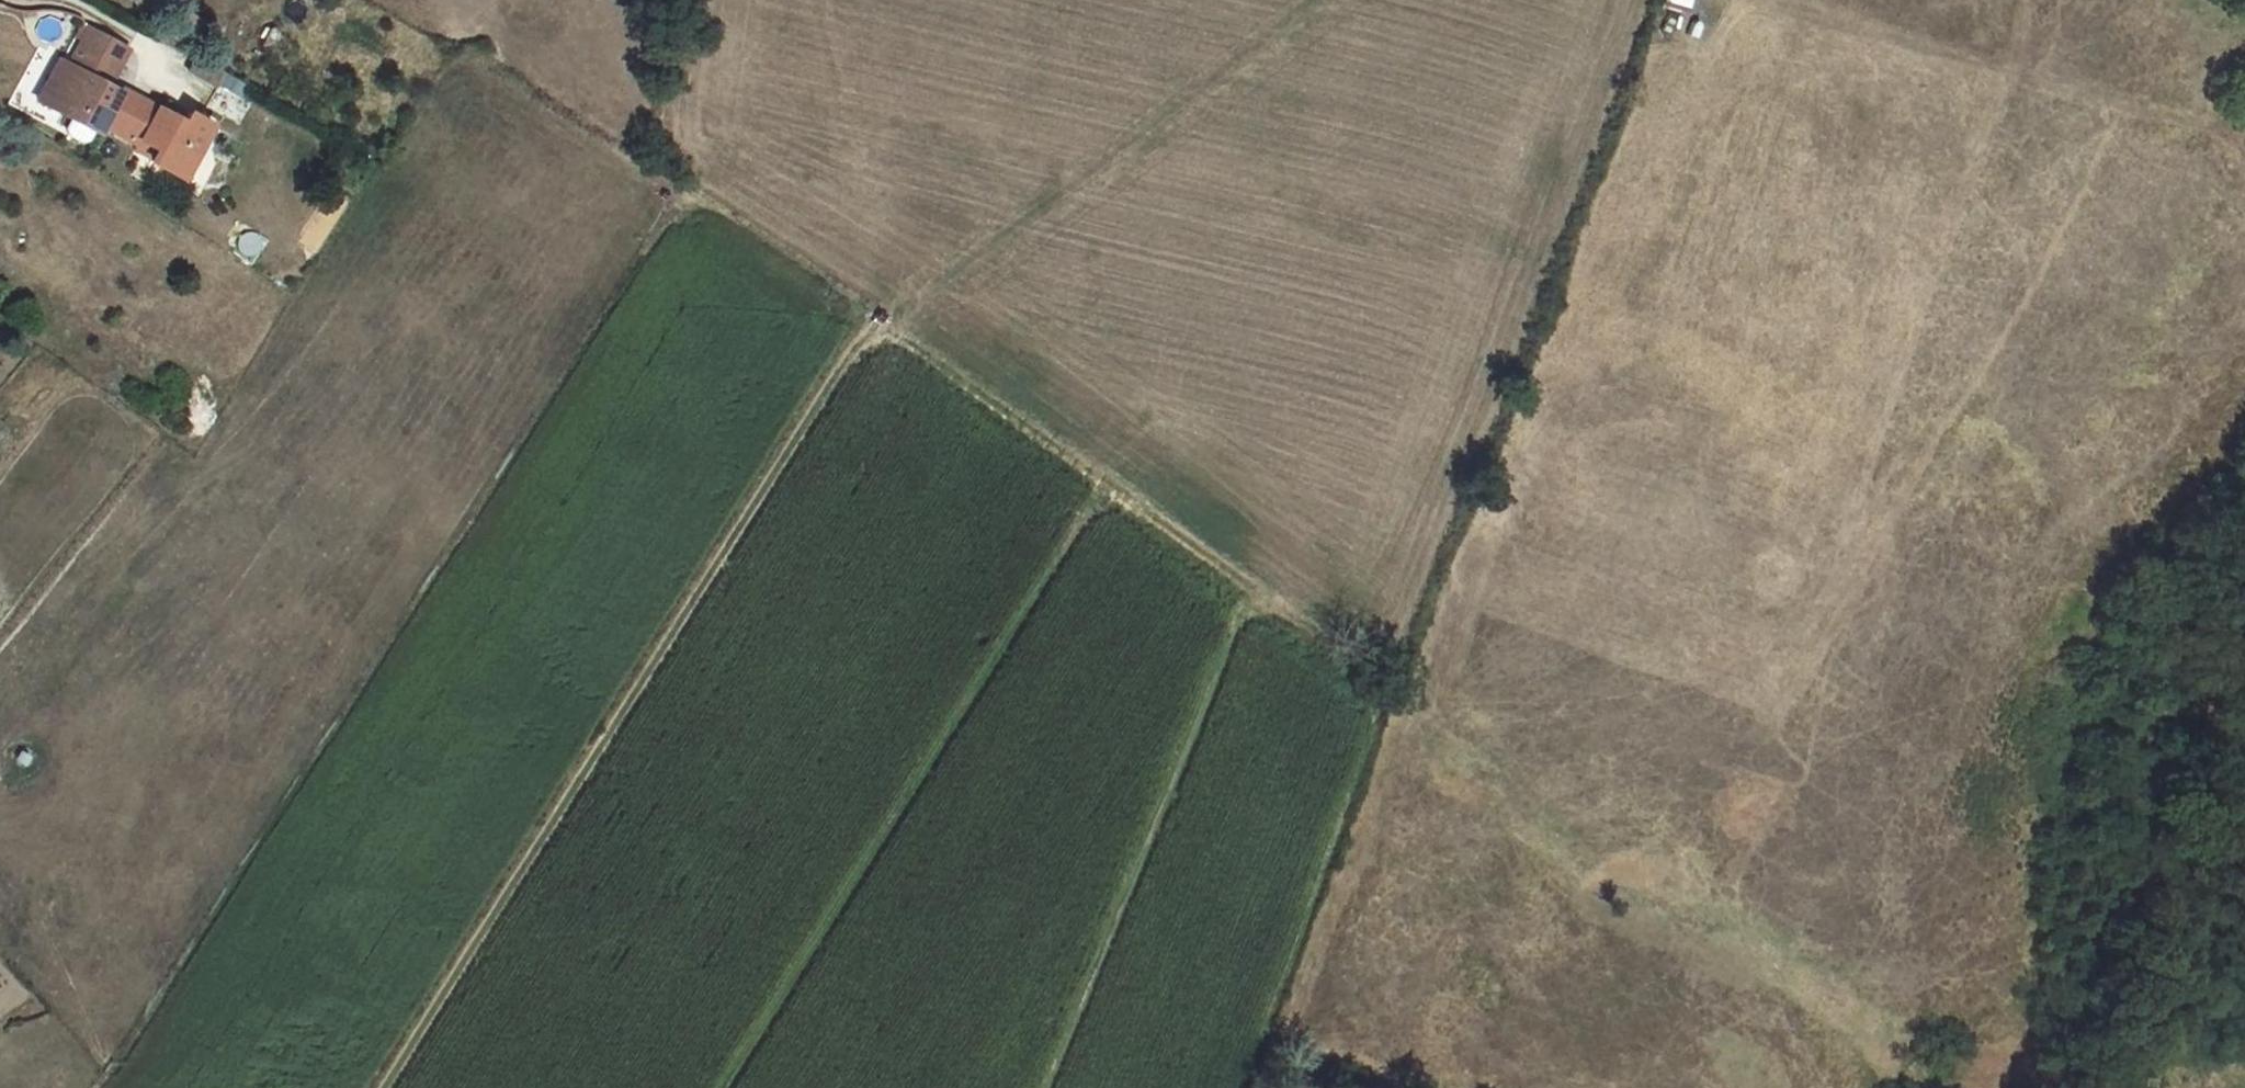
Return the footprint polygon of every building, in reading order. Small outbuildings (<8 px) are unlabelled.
[(119,95),(81,73),(60,110),(64,113),(57,126),(42,118),(28,142),(87,177),(91,169),(128,191),(131,186),(146,195),(139,207),(171,225),(201,173),(179,160),(173,170),(111,134),(109,137),(98,131),(119,95)] [(60,110),(50,105),(42,118),(57,126),(64,113),(60,110)] [(146,195),(131,186),(128,191),(123,198),(139,207),(146,195)]
